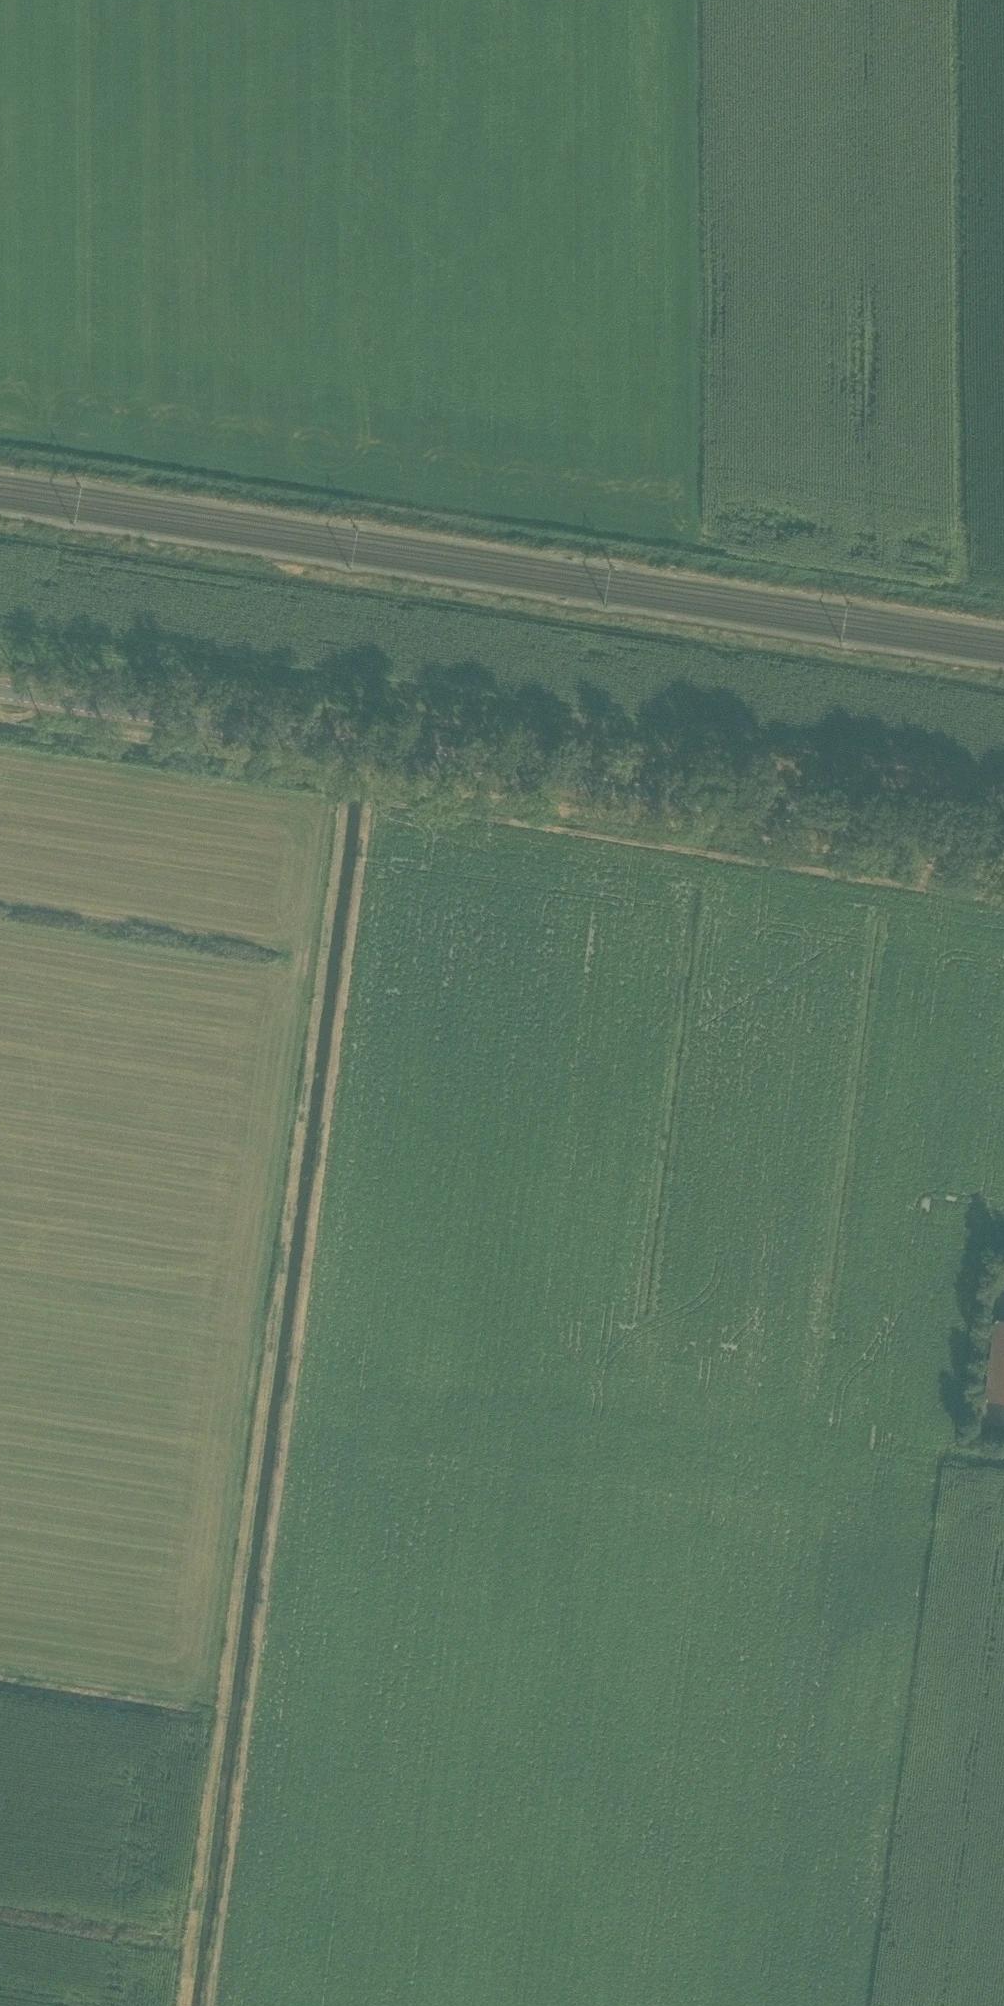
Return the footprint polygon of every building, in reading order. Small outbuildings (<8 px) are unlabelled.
[(1003,1309),(1003,1296),(991,1295),(991,1304),(1003,1305),(1003,1309)] [(1003,1401),(1003,1320),(999,1320),(999,1319),(997,1319),(996,1321),(997,1321),(987,1398),(1003,1401)]
